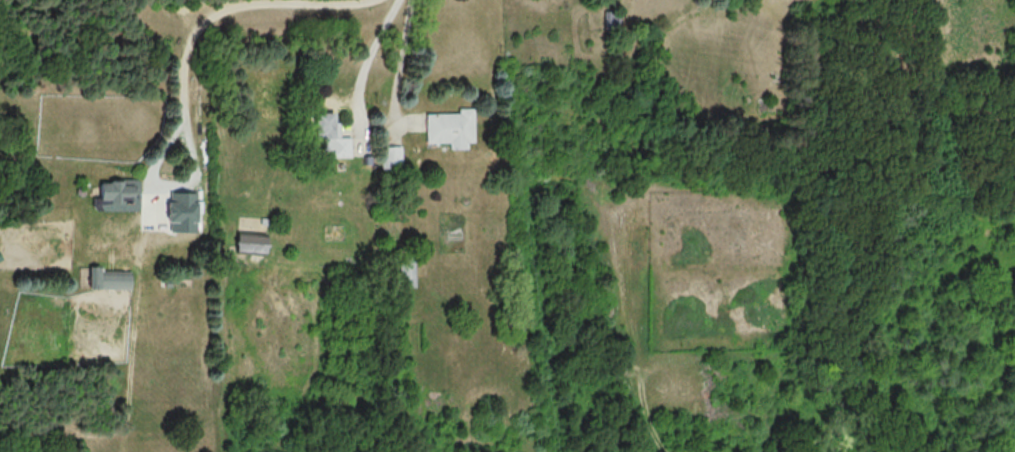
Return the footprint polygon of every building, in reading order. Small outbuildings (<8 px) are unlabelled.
[(619,11),(604,12),(604,32),(620,32),(619,11)] [(426,113),(426,142),(449,142),(449,148),(467,148),(467,141),(474,141),(474,107),(458,108),(458,113),(426,113)] [(350,137),(340,137),(340,122),(334,122),(334,113),(315,113),(315,139),(323,139),(323,149),(333,149),(333,156),(351,156),(350,137)] [(401,146),(381,146),(381,167),(401,167),(401,146)] [(99,200),(138,201),(138,180),(99,179),(99,200)] [(196,232),(197,192),(176,192),(175,201),(167,201),(166,222),(170,222),(170,231),(196,232)] [(235,253),(265,254),(266,234),(236,233),(235,253)] [(416,261),(400,261),(399,286),(415,287),(416,261)] [(92,269),(93,289),(131,289),(131,269),(92,269)]
